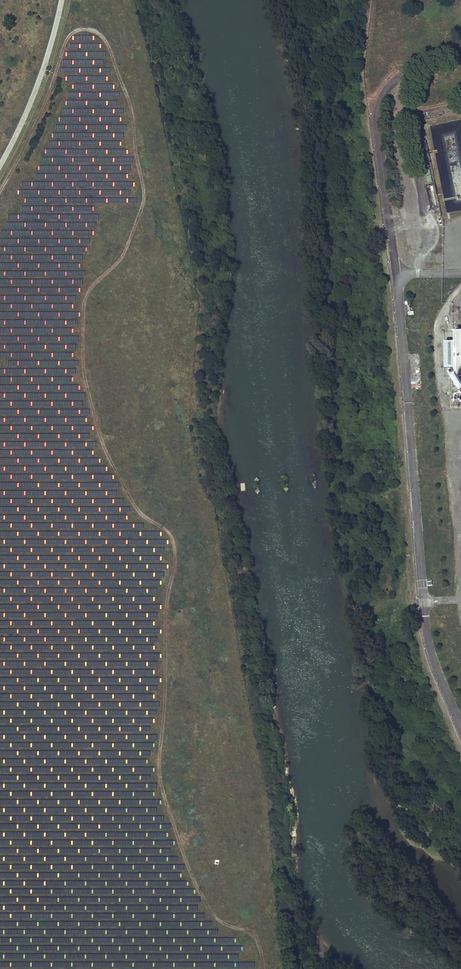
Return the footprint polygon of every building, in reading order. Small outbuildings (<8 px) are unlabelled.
[(455,332),(455,342),(445,343),(446,368),(456,368),(456,378),(460,378),(460,332),(455,332)]
